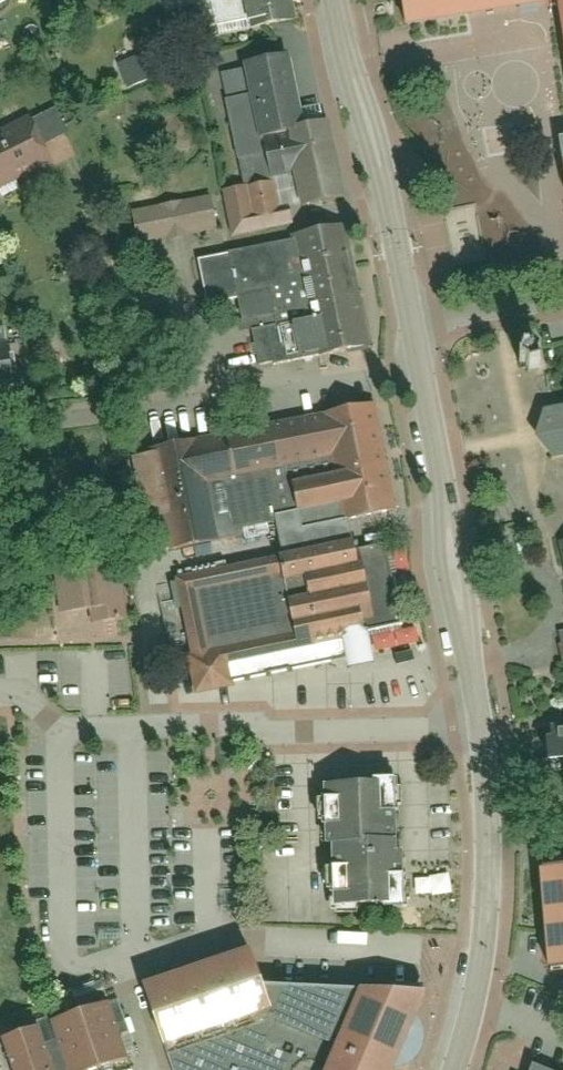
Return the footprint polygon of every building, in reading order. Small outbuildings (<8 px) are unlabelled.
[(252,0),(217,0),(223,31),(256,24),(252,0)] [(300,17),(297,0),(252,0),(256,24),(300,17)] [(416,26),(562,5),(562,0),(413,0),(416,26)] [(133,87),(155,78),(145,53),(123,62),(133,87)] [(293,129),(313,125),(298,53),(251,62),(258,92),(266,135),(293,129)] [(266,135),(258,92),(232,97),(244,156),(270,151),(266,135)] [(38,121),(48,142),(72,131),(62,110),(38,121)] [(0,131),(0,188),(1,191),(58,163),(48,142),(38,121),(35,114),(0,131)] [(296,207),(353,195),(338,120),(313,125),(293,129),(297,150),(275,155),(280,179),(286,209),(296,207)] [(286,209),(280,179),(229,190),(238,236),(299,223),(296,207),(286,209)] [(223,225),(216,194),(138,210),(144,241),(223,225)] [(307,364),(382,350),(358,226),(203,256),(214,314),(294,299),(307,364)] [(0,342),(0,390),(19,388),(13,340),(0,342)] [(375,400),(152,444),(153,448),(132,453),(145,517),(164,513),(170,550),(222,535),(210,479),(333,453),(336,470),(295,478),(300,508),(345,498),(349,516),(398,507),(375,400)] [(536,438),(553,457),(553,459),(562,457),(562,407),(544,411),(545,414),(536,438)] [(177,578),(197,688),(347,658),(349,665),(376,661),(370,630),(404,624),(385,537),(177,578)] [(54,561),(60,611),(91,607),(92,621),(122,616),(120,602),(127,601),(121,552),(54,561)] [(407,781),(308,785),(313,919),(412,916),(410,856),(407,781)] [(549,862),(557,965),(562,964),(562,861),(549,862)] [(145,989),(173,1069),(408,1069),(415,1063),(420,1049),(419,1035),(412,1022),(423,987),(251,983),(242,955),(145,989)] [(102,984),(74,988),(76,1005),(105,1002),(102,984)] [(118,1000),(52,1022),(50,1017),(37,1022),(39,1028),(4,1039),(14,1069),(97,1069),(127,1060),(120,1037),(130,1033),(118,1000)] [(540,1059),(536,1069),(562,1069),(562,1068),(540,1059)]
